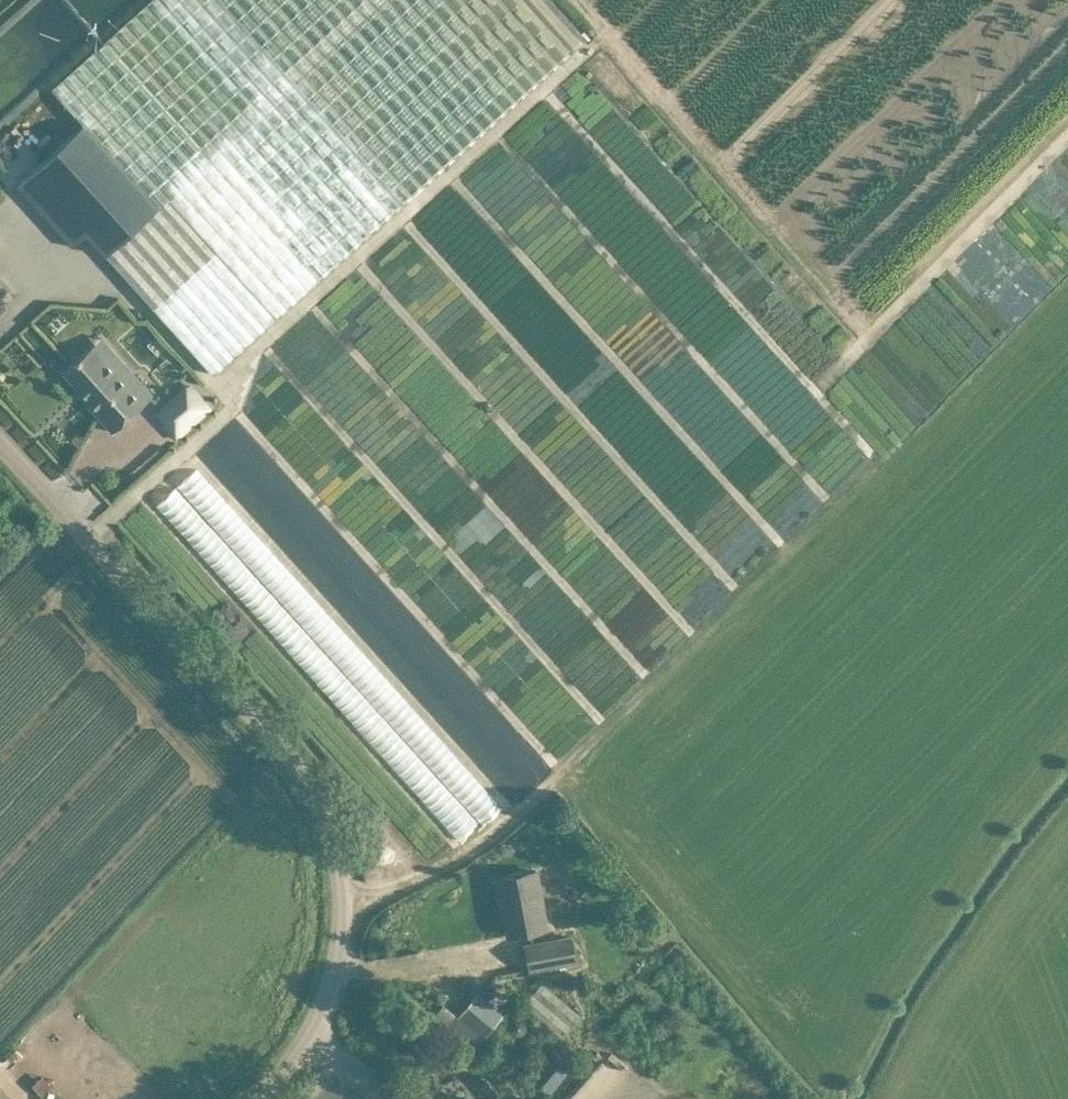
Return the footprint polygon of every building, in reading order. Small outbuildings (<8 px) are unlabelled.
[(229,358),(403,202),(569,55),(520,0),(153,0),(53,89),(84,124),(18,184),(73,246),(87,234),(106,255),(213,373),(229,358)] [(92,346),(64,371),(88,398),(86,400),(97,413),(114,431),(154,395),(136,375),(127,384),(92,346)] [(186,383),(154,412),(164,423),(162,425),(176,441),(214,407),(191,382),(187,385),(186,383)] [(507,934),(529,930),(548,926),(538,871),(518,875),(497,879),(502,906),(506,905),(511,932),(507,933),(507,934)] [(527,944),(531,970),(575,962),(570,936),(527,944)] [(536,1010),(581,1042),(597,1020),(552,988),(536,1010)] [(445,1032),(471,1053),(472,1054),(501,1014),(477,994),(445,1032)] [(513,1018),(508,1023),(509,1030),(514,1035),(521,1034),(525,1029),(525,1023),(520,1018),(513,1018)] [(552,1091),(573,1064),(553,1048),(532,1074),(552,1091)] [(637,1080),(615,1056),(574,1094),(579,1098),(616,1098),(637,1080)] [(43,1076),(33,1086),(43,1096),(52,1086),(43,1076)] [(0,1084),(0,1098),(14,1098),(0,1084)]
